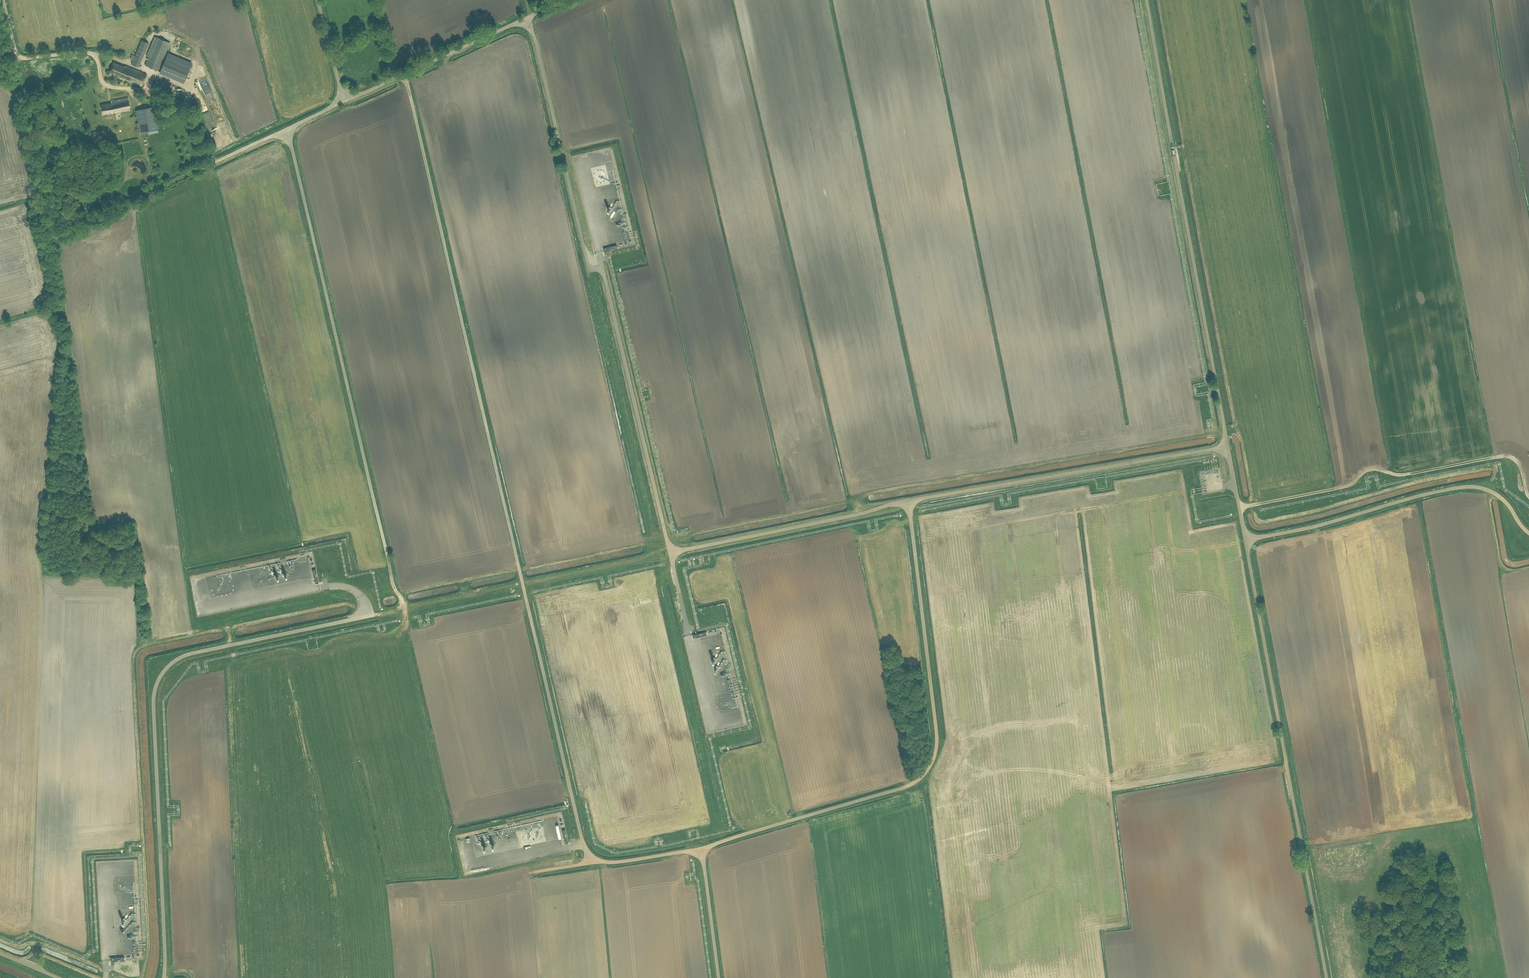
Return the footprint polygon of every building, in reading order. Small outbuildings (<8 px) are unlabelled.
[(184,82),(190,67),(192,63),(187,62),(168,53),(166,52),(170,43),(154,36),(146,56),(148,57),(145,64),(160,71),(160,72),(184,82)] [(141,39),(132,59),(140,63),(148,42),(141,39)] [(124,66),(113,62),(110,71),(119,75),(119,77),(142,86),(147,74),(125,65),(124,66)] [(130,110),(128,97),(111,101),(111,103),(101,104),(103,114),(107,114),(107,113),(114,112),(115,113),(130,110)] [(158,128),(153,106),(135,110),(139,128),(135,129),(136,133),(158,128)]
